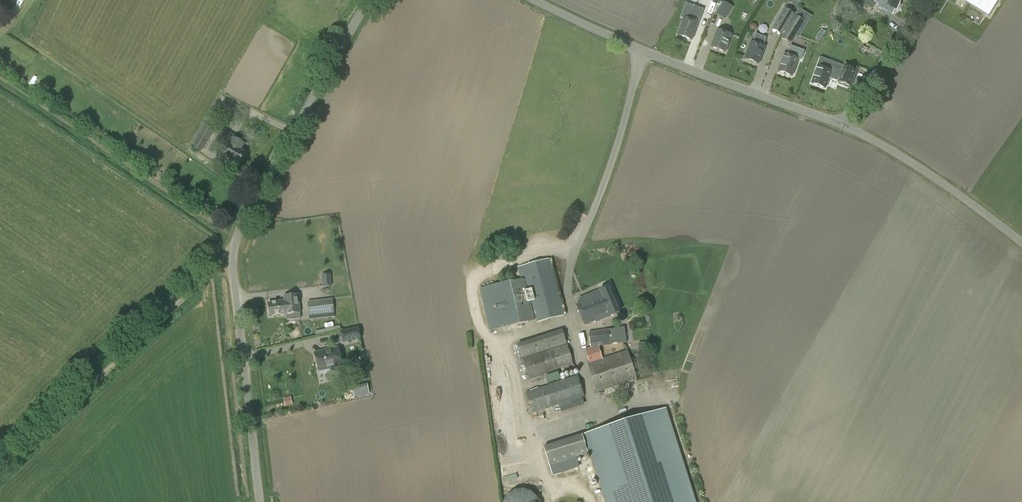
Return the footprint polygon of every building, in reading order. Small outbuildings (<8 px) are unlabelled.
[(862,3),(873,9),(877,2),(880,4),(879,5),(894,13),(896,10),(897,10),(903,0),(864,0),(862,3)] [(724,20),(732,7),(723,1),(715,14),(724,20)] [(683,17),(677,35),(692,40),(702,10),(692,6),(690,11),(686,9),(683,17)] [(781,35),(794,15),(784,9),(771,29),(781,35)] [(790,44),(804,21),(795,15),(781,39),(790,44)] [(717,29),(710,47),(725,52),(731,34),(717,29)] [(750,40),(744,58),(759,64),(765,46),(762,45),(765,37),(755,33),(752,41),(750,40)] [(777,71),(792,76),(801,53),(799,50),(792,47),(789,49),(787,54),(783,53),(777,71)] [(828,60),(820,57),(811,83),(826,88),(829,78),(850,85),(856,70),(844,65),(842,69),(826,63),(828,60)] [(214,129),(222,115),(213,110),(205,124),(203,123),(190,146),(201,153),(215,129),(214,129)] [(239,166),(241,163),(248,151),(243,148),(246,142),(225,130),(219,141),(228,147),(223,157),(239,166)] [(564,315),(549,259),(517,267),(520,279),(524,278),(525,277),(536,322),(564,315)] [(490,331),(534,320),(524,278),(520,279),(479,289),(490,331)] [(609,317),(621,312),(610,287),(593,294),(594,297),(578,304),(586,325),(604,317),(605,319),(609,317)] [(286,315),(300,313),(298,294),(283,296),(283,301),(277,302),(269,303),(271,316),(286,314),(286,315)] [(309,316),(334,313),(333,299),(307,301),(309,316)] [(343,343),(361,339),(359,329),(341,333),(343,343)] [(611,332),(611,329),(589,332),(591,349),(605,347),(605,345),(619,343),(617,331),(611,332)] [(517,344),(528,380),(558,370),(559,376),(575,370),(562,330),(517,344)] [(339,369),(339,368),(342,367),(338,349),(315,354),(319,372),(330,369),(331,371),(333,373),(338,371),(339,369)] [(637,380),(627,351),(587,364),(596,393),(637,380)] [(547,384),(555,382),(554,381),(560,379),(558,373),(545,377),(547,384)] [(560,411),(584,403),(582,397),(584,397),(577,375),(525,393),(533,414),(558,406),(560,411)] [(283,397),(285,406),(292,404),(291,396),(283,397)] [(584,436),(605,501),(695,501),(666,410),(584,436)] [(549,467),(588,454),(582,435),(543,447),(549,467)] [(505,501),(537,501),(536,490),(504,492),(505,501)]
